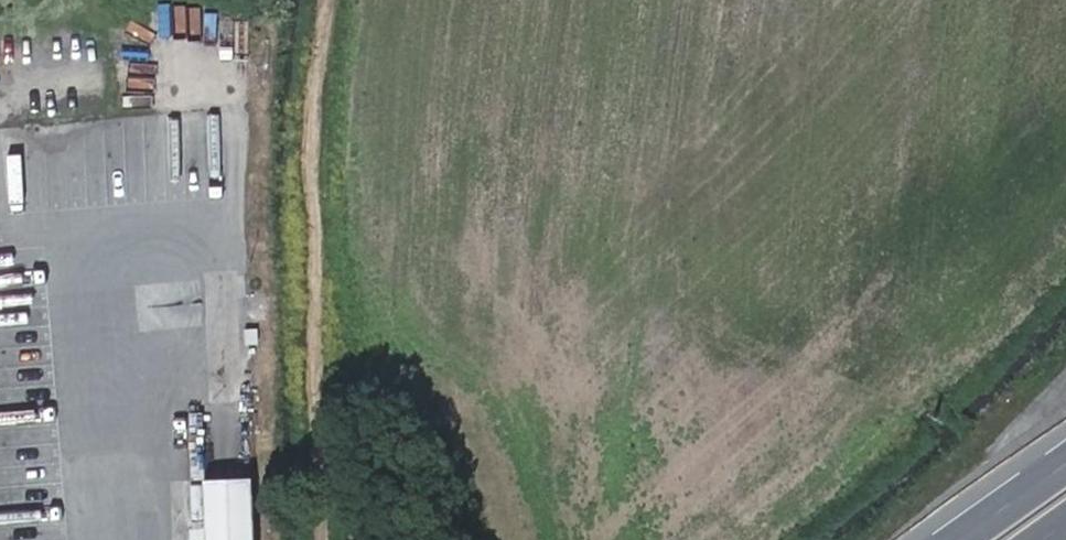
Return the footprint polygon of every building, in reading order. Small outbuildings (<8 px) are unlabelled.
[(224,472),(178,476),(185,539),(231,539),(224,472)]
